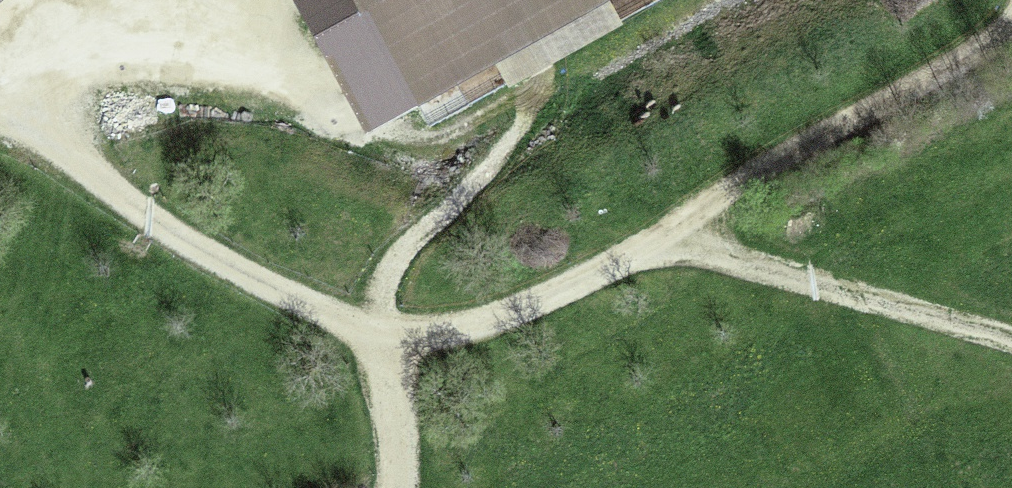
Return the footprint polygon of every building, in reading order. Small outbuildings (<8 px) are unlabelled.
[(415,102),(520,44),(509,25),(554,0),(359,0),(415,102)]
